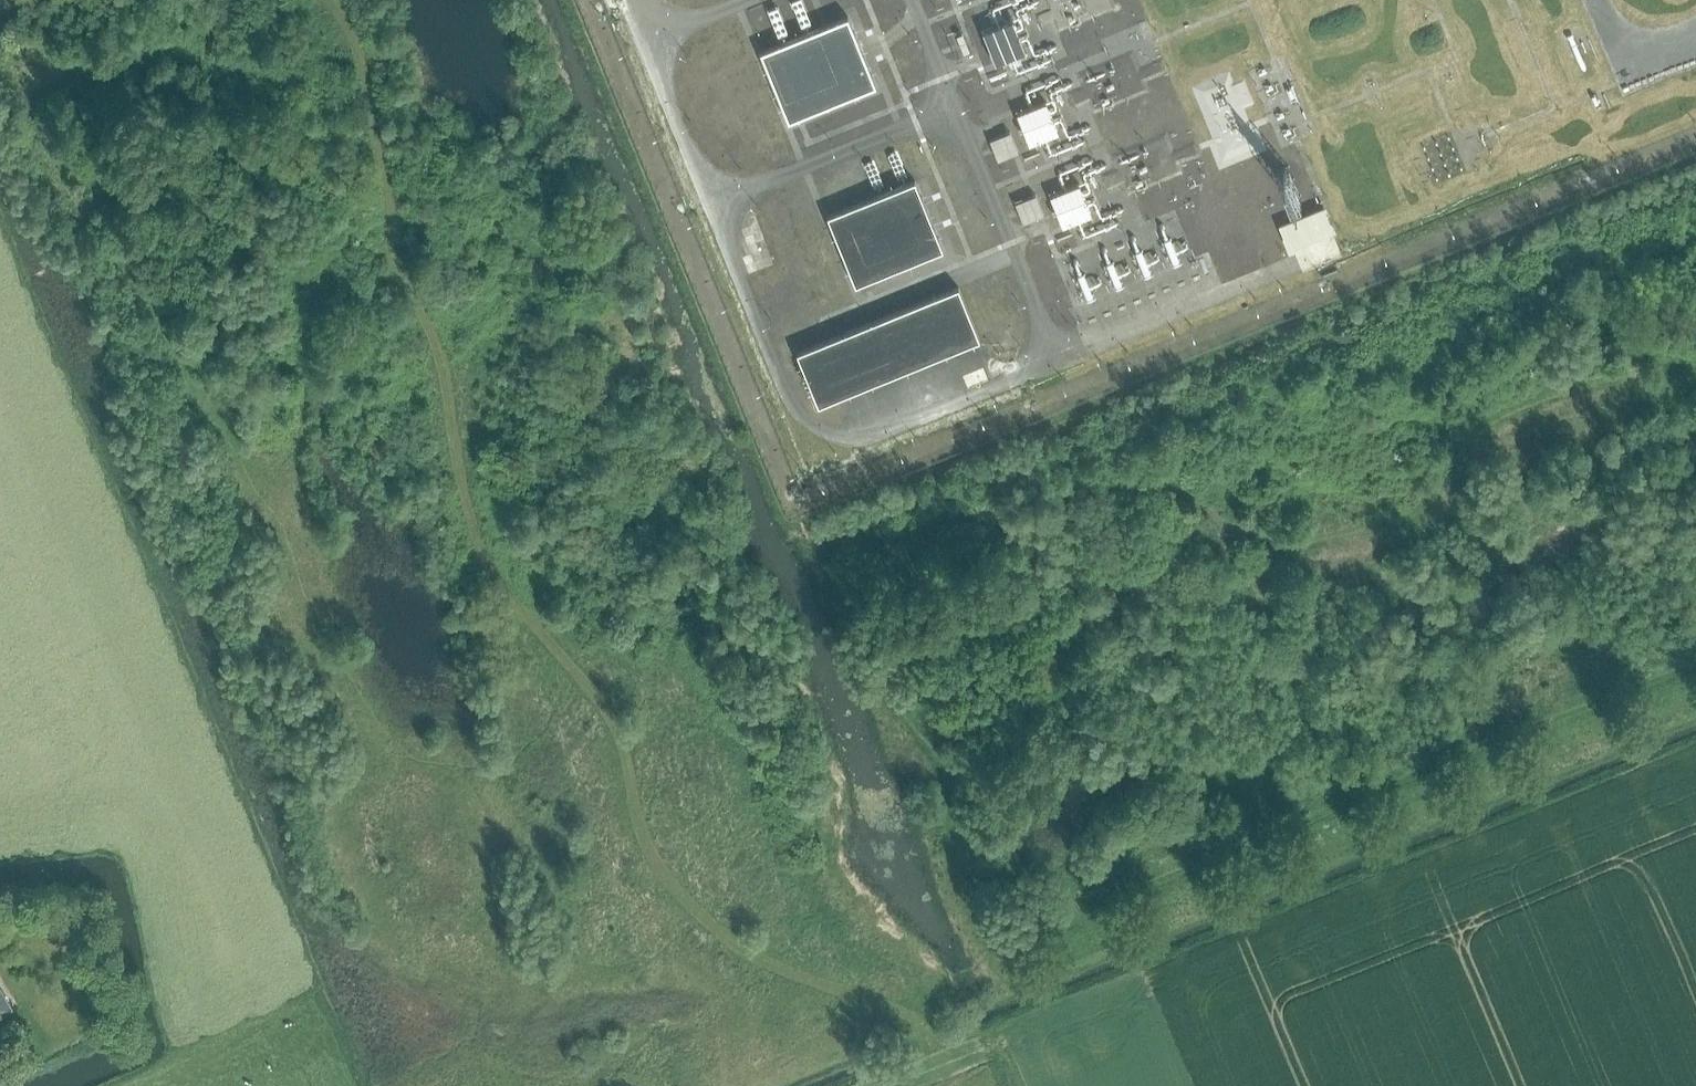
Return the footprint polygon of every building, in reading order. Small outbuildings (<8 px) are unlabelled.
[(1006,60),(1034,48),(1020,17),(992,29),(1006,60)] [(847,18),(761,53),(788,120),(874,85),(847,18)] [(1046,102),(1016,113),(1029,144),(1058,133),(1046,102)] [(1018,152),(1010,132),(989,140),(997,160),(1018,152)] [(827,216),(855,285),(943,249),(915,180),(827,216)] [(1091,215),(1079,184),(1050,195),(1062,226),(1091,215)] [(1015,203),(1023,223),(1043,214),(1035,194),(1015,203)] [(1335,231),(1325,206),(1277,225),(1288,250),(1335,231)] [(796,352),(818,405),(980,339),(958,286),(796,352)] [(12,1001),(0,983),(0,1009),(12,1001)]
